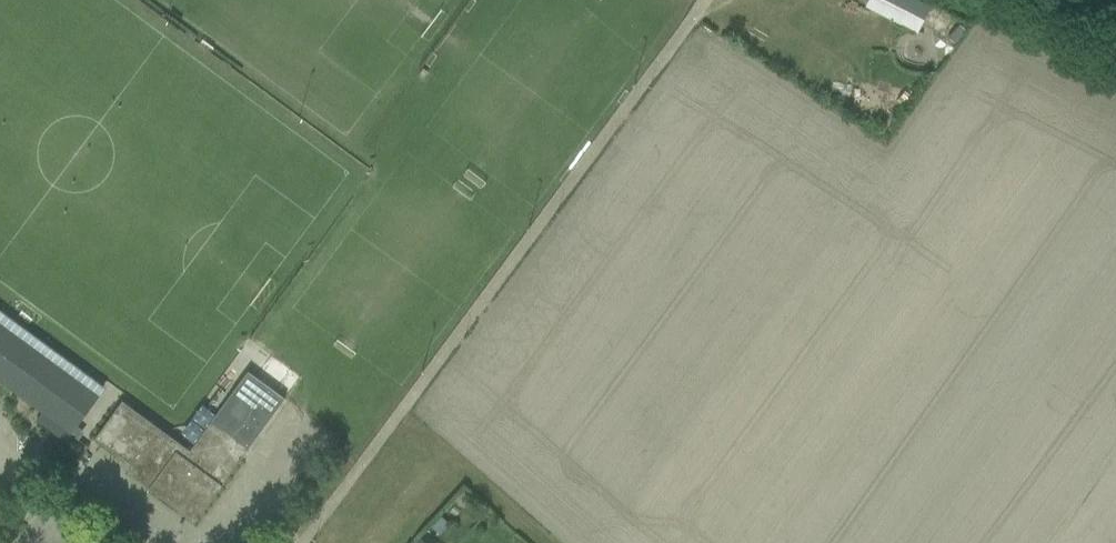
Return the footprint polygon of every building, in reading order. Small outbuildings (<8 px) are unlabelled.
[(867,5),(920,30),(933,2),(928,0),(870,0),(867,5)] [(959,24),(948,37),(955,43),(966,30),(959,24)] [(423,68),(417,76),(422,79),(428,72),(423,68)] [(65,440),(105,386),(0,309),(0,380),(43,411),(37,419),(65,440)] [(120,405),(95,438),(154,480),(148,488),(195,522),(208,504),(223,485),(221,484),(285,400),(285,401),(286,399),(256,377),(192,462),(119,407),(120,406),(120,405)]
